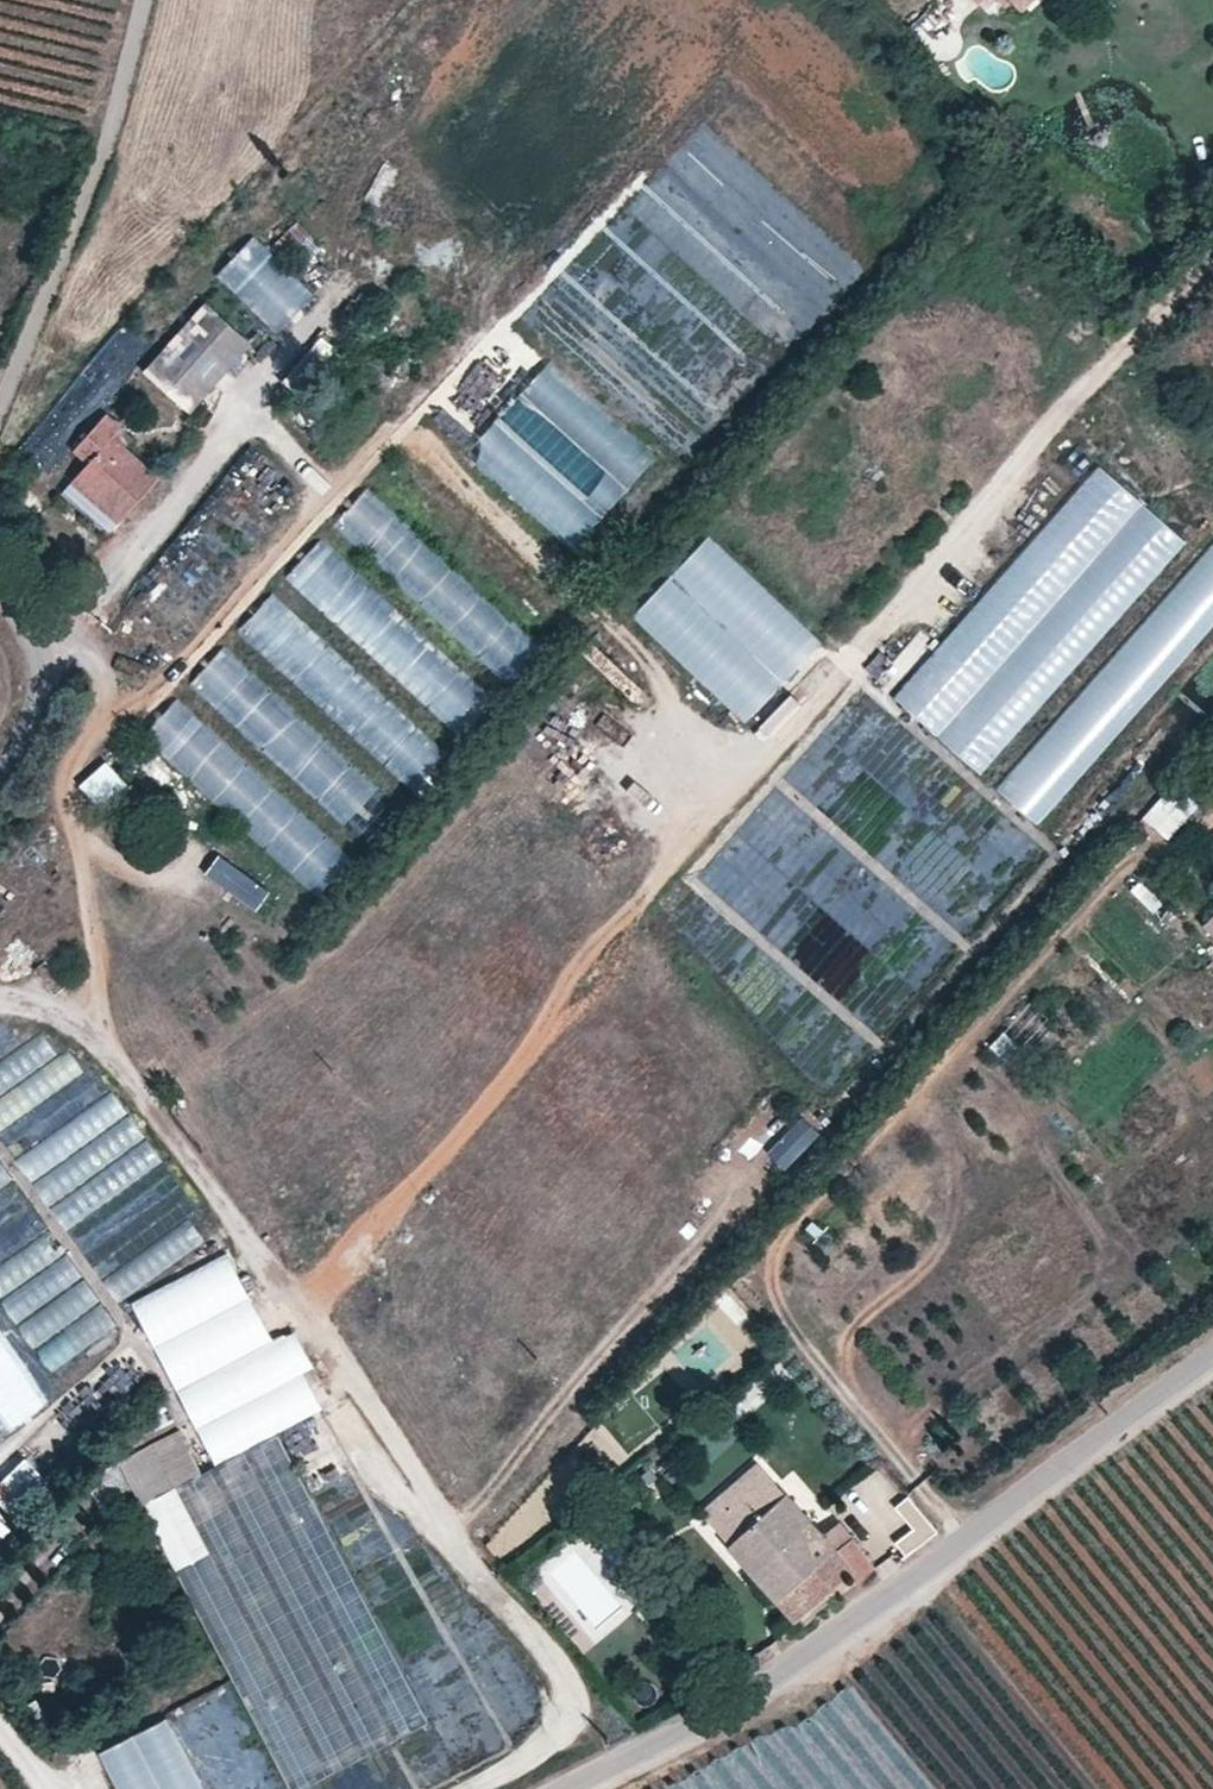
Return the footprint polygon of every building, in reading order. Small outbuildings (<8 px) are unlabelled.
[(1023,10),(1033,0),(1013,0),(1023,10)] [(293,217),(270,244),(281,256),(274,261),(290,276),(307,258),(292,244),(306,229),(293,217)] [(201,301),(143,367),(187,410),(248,342),(201,301)] [(570,550),(657,455),(549,356),(462,451),(570,550)] [(89,462),(72,481),(115,520),(157,473),(123,441),(132,434),(106,411),(71,447),(89,462)] [(897,697),(983,773),(1188,542),(1102,466),(897,697)] [(115,520),(72,481),(60,491),(105,530),(115,520)] [(538,639),(363,486),(329,525),(504,678),(538,639)] [(629,613),(745,722),(822,641),(706,532),(629,613)] [(284,573),(448,729),(485,692),(320,535),(284,573)] [(1039,825),(1212,625),(1212,546),(1000,791),(1039,825)] [(444,749),(271,591),(233,632),(406,790),(444,749)] [(362,831),(391,800),(224,643),(186,683),(343,831),(352,821),(362,831)] [(799,710),(834,672),(821,660),(786,697),(799,710)] [(140,734),(307,888),(344,849),(177,694),(140,734)] [(105,760),(80,782),(99,805),(126,784),(105,760)] [(1110,804),(1130,782),(1118,771),(1098,794),(1110,804)] [(1174,837),(1193,800),(1161,785),(1142,821),(1174,837)] [(203,869),(252,907),(267,888),(218,850),(203,869)] [(1153,910),(1163,899),(1140,878),(1129,888),(1153,910)] [(147,1142),(121,1159),(131,1175),(158,1159),(147,1142)] [(29,1206),(13,1181),(9,1184),(0,1171),(0,1224),(29,1206)] [(77,1193),(52,1205),(61,1224),(86,1212),(77,1193)] [(106,1242),(86,1255),(99,1275),(119,1262),(106,1242)] [(101,1305),(37,1347),(58,1378),(122,1336),(101,1305)] [(50,1405),(0,1331),(0,1439),(50,1405)] [(740,1420),(767,1397),(757,1385),(730,1407),(740,1420)] [(118,1458),(141,1503),(201,1473),(179,1428),(118,1458)] [(141,1503),(289,1788),(294,1788),(429,1720),(277,1435),(201,1473),(141,1503)] [(42,1476),(24,1455),(0,1477),(0,1498),(7,1507),(42,1476)] [(819,1536),(758,1462),(720,1494),(746,1526),(726,1543),(789,1619),(849,1573),(856,1582),(874,1566),(838,1523),(819,1536)] [(746,1526),(720,1494),(699,1511),(726,1543),(746,1526)] [(18,1535),(0,1515),(0,1551),(18,1535)] [(658,1585),(642,1566),(624,1581),(640,1600),(658,1585)] [(117,1788),(204,1788),(167,1713),(97,1747),(117,1788)]
